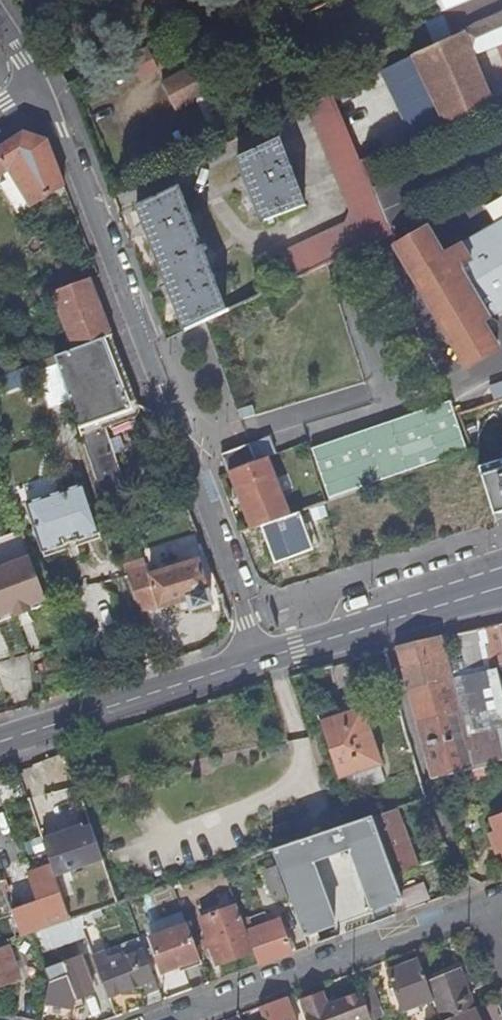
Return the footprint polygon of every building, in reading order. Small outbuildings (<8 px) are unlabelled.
[(452,38),(462,33),(501,13),(501,0),(477,0),(441,14),(452,38)] [(492,103),(472,55),(501,44),(501,13),(462,33),(452,38),(382,71),(413,139),(492,103)] [(157,69),(164,62),(156,45),(147,50),(157,69)] [(141,80),(158,71),(157,69),(147,50),(130,58),(141,80)] [(174,111),(212,93),(200,66),(199,66),(161,84),(174,111)] [(275,257),(285,285),(327,264),(391,234),(388,227),(377,201),(372,190),(361,162),(333,96),(306,108),(355,219),(275,257)] [(0,147),(0,175),(3,173),(8,170),(30,205),(64,186),(45,141),(21,134),(0,147)] [(261,223),(304,207),(293,177),(298,176),(299,172),(297,166),(293,165),(289,167),(279,141),(237,160),(261,223)] [(8,170),(3,173),(7,180),(0,183),(18,212),(30,205),(8,170)] [(395,179),(372,190),(377,201),(388,227),(408,219),(400,202),(404,200),(395,179)] [(204,322),(226,312),(217,286),(225,283),(221,273),(212,276),(203,253),(207,252),(205,247),(202,248),(193,226),(202,223),(197,211),(189,214),(179,189),(137,208),(185,331),(204,322)] [(501,314),(501,197),(485,207),(495,225),(442,257),(426,230),(396,248),(467,370),(498,352),(482,326),(501,314)] [(74,351),(111,337),(89,281),(52,296),(74,351)] [(79,430),(139,408),(111,337),(74,351),(56,358),(79,430)] [(326,502),(473,451),(459,413),(457,404),(311,455),(326,502)] [(116,506),(110,491),(124,486),(107,435),(84,443),(106,509),(116,506)] [(263,527),(290,516),(269,459),(258,463),(230,474),(251,531),(263,527)] [(478,470),(494,522),(501,520),(501,463),(478,470)] [(100,535),(84,488),(27,507),(43,554),(100,535)] [(276,565),(313,553),(300,513),(290,516),(263,527),(276,565)] [(11,532),(11,555),(26,555),(26,532),(11,532)] [(179,605),(190,602),(193,610),(194,612),(212,607),(198,563),(180,569),(168,573),(151,578),(147,567),(144,568),(140,553),(122,559),(129,579),(141,616),(160,609),(160,611),(179,605)] [(0,625),(18,618),(21,623),(53,610),(34,562),(5,573),(0,560),(0,624),(0,625)] [(168,573),(180,569),(178,562),(165,566),(168,573)] [(182,614),(193,610),(190,602),(179,605),(182,614)] [(18,618),(0,625),(3,630),(21,623),(18,618)] [(397,648),(410,697),(434,692),(432,684),(425,686),(413,644),(397,648)] [(410,697),(424,748),(448,742),(434,692),(410,697)] [(366,707),(322,721),(341,780),(384,766),(366,707)] [(448,742),(456,773),(501,762),(501,729),(448,742)] [(424,748),(433,778),(456,773),(448,742),(424,748)] [(396,809),(373,817),(394,875),(418,866),(396,809)] [(494,819),(498,832),(492,834),(496,846),(501,844),(501,816),(494,819)] [(377,923),(407,912),(394,875),(373,817),(355,823),(274,851),(308,948),(340,936),(329,907),(334,905),(328,887),(360,876),(377,923)] [(102,860),(92,827),(44,843),(53,868),(56,876),(102,860)] [(71,921),(56,876),(53,868),(32,875),(47,921),(42,922),(45,930),(71,921)] [(287,896),(277,868),(265,872),(274,900),(287,896)] [(218,965),(254,952),(246,928),(238,906),(202,920),(218,965)] [(93,913),(81,917),(84,927),(96,924),(93,913)] [(33,934),(41,931),(37,921),(19,928),(23,938),(33,934)] [(260,966),(292,954),(280,922),(255,932),(253,925),(246,928),(254,952),(260,966)] [(205,986),(211,983),(189,923),(170,929),(171,932),(151,939),(163,972),(180,966),(181,972),(198,966),(205,986)] [(141,940),(108,952),(110,960),(122,956),(123,958),(145,951),(141,940)] [(10,947),(4,949),(16,983),(21,981),(10,947)] [(4,949),(0,950),(0,988),(16,983),(4,949)] [(159,990),(145,951),(123,958),(122,956),(110,960),(108,952),(95,957),(109,998),(144,986),(147,994),(159,990)] [(82,957),(45,969),(50,982),(46,1004),(79,1010),(85,1007),(82,997),(94,993),(82,957)] [(428,983),(419,960),(389,972),(394,985),(397,995),(404,1012),(407,1011),(418,1006),(434,1000),(428,983)] [(428,983),(434,1000),(442,1019),(450,1019),(475,1009),(476,1008),(462,970),(428,983)] [(370,980),(359,984),(362,994),(373,1019),(374,1019),(384,1016),(370,980)] [(397,995),(394,985),(388,987),(392,997),(397,995)] [(362,994),(338,1002),(328,1006),(326,1001),(324,995),(303,1003),(309,1019),(373,1019),(362,994)] [(326,1001),(328,1006),(338,1002),(336,997),(326,1001)] [(287,999),(267,1005),(273,1019),(295,1019),(287,999)] [(420,1011),(418,1006),(407,1011),(409,1015),(420,1011)] [(475,1009),(450,1019),(480,1019),(475,1009)]
